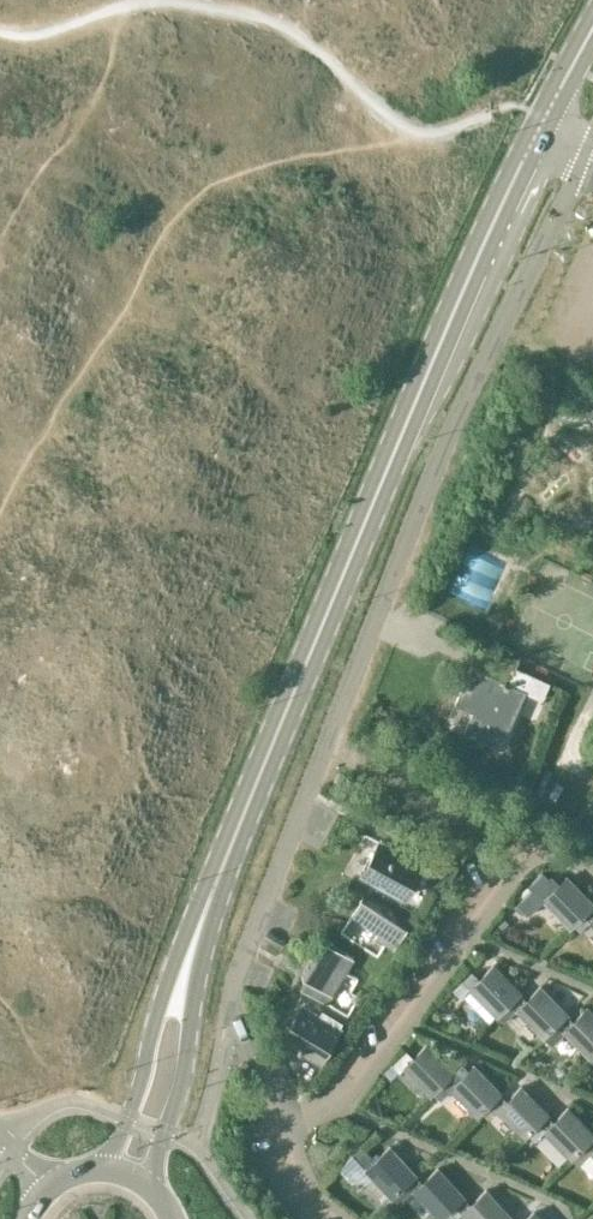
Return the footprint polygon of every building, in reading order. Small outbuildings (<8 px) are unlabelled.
[(527,690),(544,697),(551,680),(517,665),(510,681),(472,665),(456,701),(474,709),(465,730),(502,746),(527,690)] [(382,838),(363,872),(405,895),(423,863),(432,867),(425,879),(440,887),(446,875),(452,878),(459,864),(414,839),(407,852),(382,838)] [(519,902),(531,914),(546,900),(571,926),(585,914),(592,906),(592,902),(569,876),(559,886),(545,871),(531,885),(534,888),(519,902)] [(364,893),(351,916),(377,932),(374,938),(393,950),(410,922),(401,917),(372,898),(364,893)] [(585,914),(592,922),(592,906),(585,914)] [(353,958),(325,942),(304,979),(332,993),(353,958)] [(498,1016),(511,1003),(522,993),(495,965),(481,978),(474,971),(464,981),(498,1016)] [(545,1037),(558,1024),(569,1014),(542,986),(527,1000),(522,993),(511,1003),(545,1037)] [(323,1058),(340,1028),(344,1021),(331,1013),(327,1021),(302,1007),(285,1036),(323,1058)] [(558,1024),(592,1058),(592,1057),(592,1012),(589,1008),(575,1021),(569,1014),(558,1024)] [(405,1066),(433,1095),(446,1082),(456,1072),(457,1071),(431,1044),(416,1058),(408,1051),(393,1065),(391,1064),(384,1072),(391,1079),(405,1066)] [(463,1079),(456,1072),(446,1082),(479,1116),(493,1103),(503,1093),(477,1066),(463,1079)] [(509,1101),(503,1093),(493,1103),(526,1138),(540,1124),(550,1115),(524,1087),(509,1101)] [(586,1146),(592,1139),(592,1132),(571,1108),(556,1122),(550,1115),(540,1124),(573,1159),(586,1146)] [(417,1174),(391,1146),(377,1159),(364,1145),(354,1153),(367,1167),(367,1168),(393,1196),(408,1182),(417,1174)] [(424,1181),(417,1174),(408,1182),(441,1218),(456,1204),(466,1196),(439,1167),(424,1181)] [(513,1218),(487,1189),(472,1203),(466,1196),(456,1204),(470,1218),(512,1218),(513,1218)]
